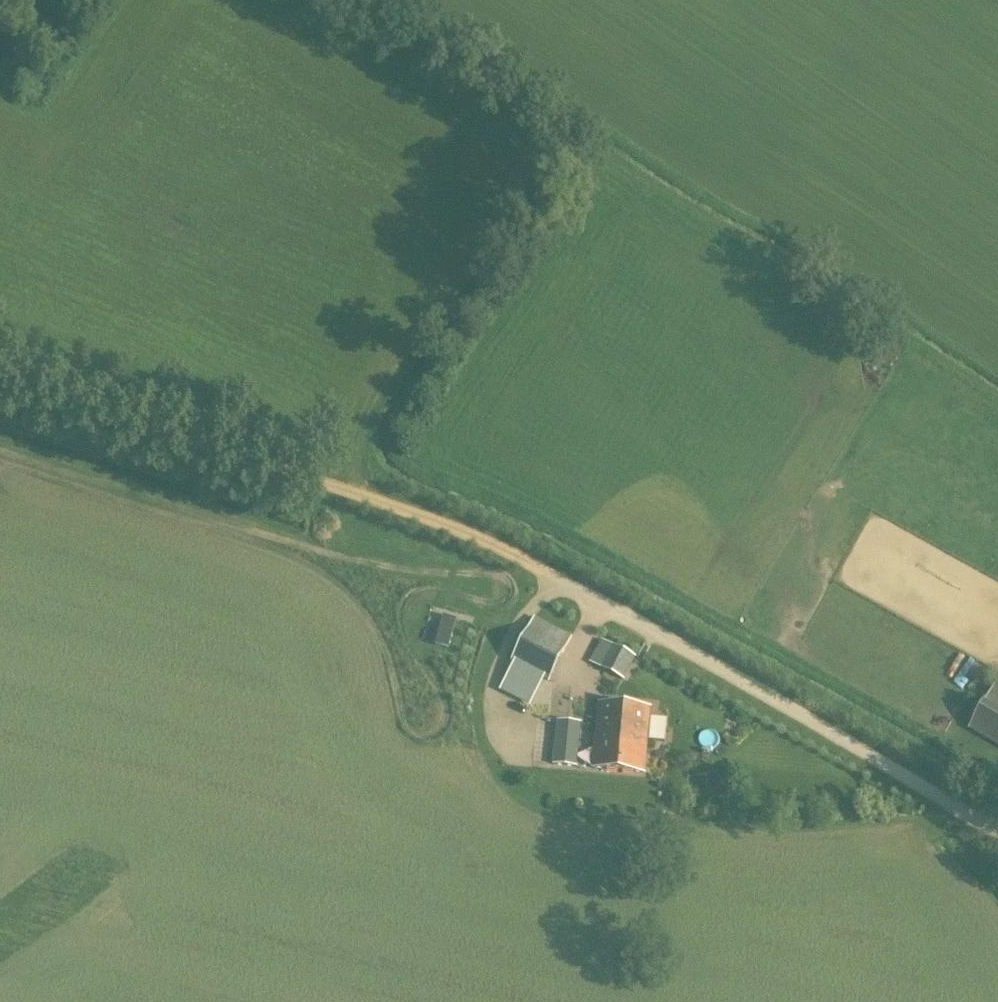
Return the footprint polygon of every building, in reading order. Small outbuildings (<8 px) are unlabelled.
[(530,626),(512,662),(548,681),(571,638),(535,619),(530,626)] [(601,641),(589,664),(623,681),(635,658),(601,641)] [(997,680),(969,730),(997,746),(997,680)] [(592,769),(644,774),(650,709),(598,704),(592,769)] [(576,767),(581,724),(557,722),(552,765),(576,767)]
